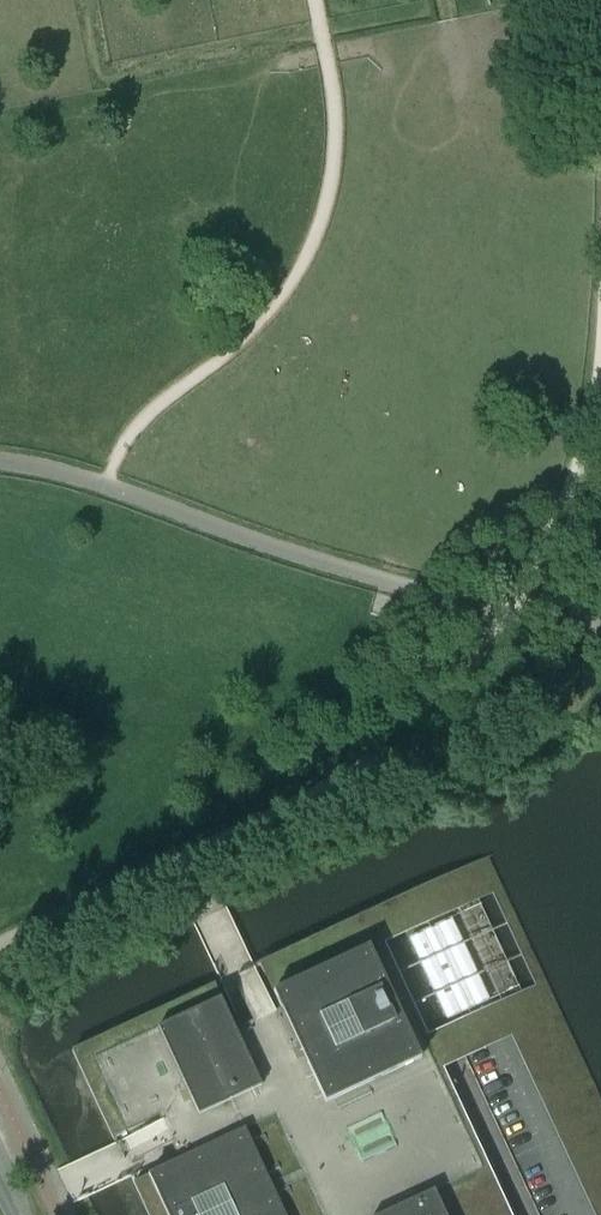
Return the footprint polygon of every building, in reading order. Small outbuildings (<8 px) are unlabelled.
[(214,983),(72,1050),(113,1138),(158,1117),(167,1136),(179,1161),(135,1181),(150,1214),(511,1214),(369,911),(259,963),(280,1009),(236,1029),(214,983)]
